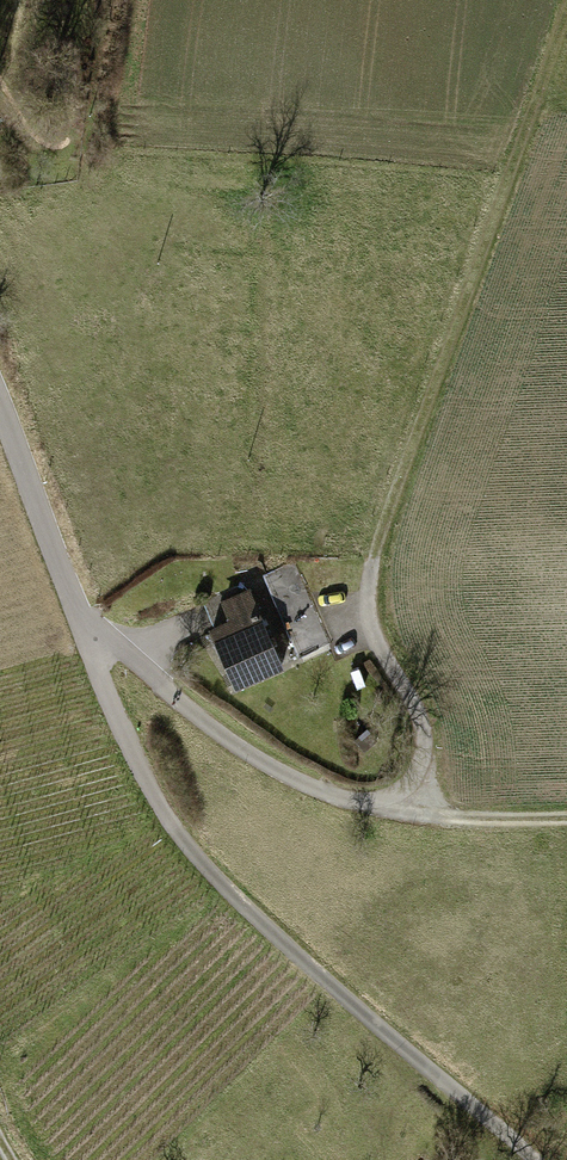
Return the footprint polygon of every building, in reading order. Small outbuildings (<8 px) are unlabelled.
[(250,590),(201,612),(237,692),(287,670),(250,590)]
